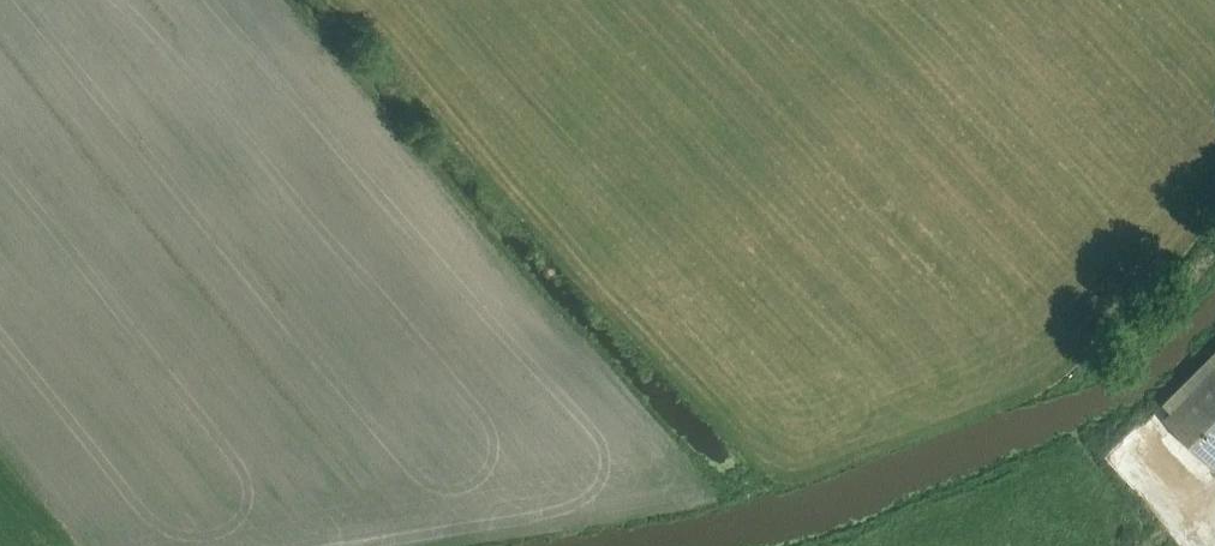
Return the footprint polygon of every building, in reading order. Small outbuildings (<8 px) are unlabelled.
[(1214,469),(1214,370),(1164,421),(1214,470),(1214,469)]
